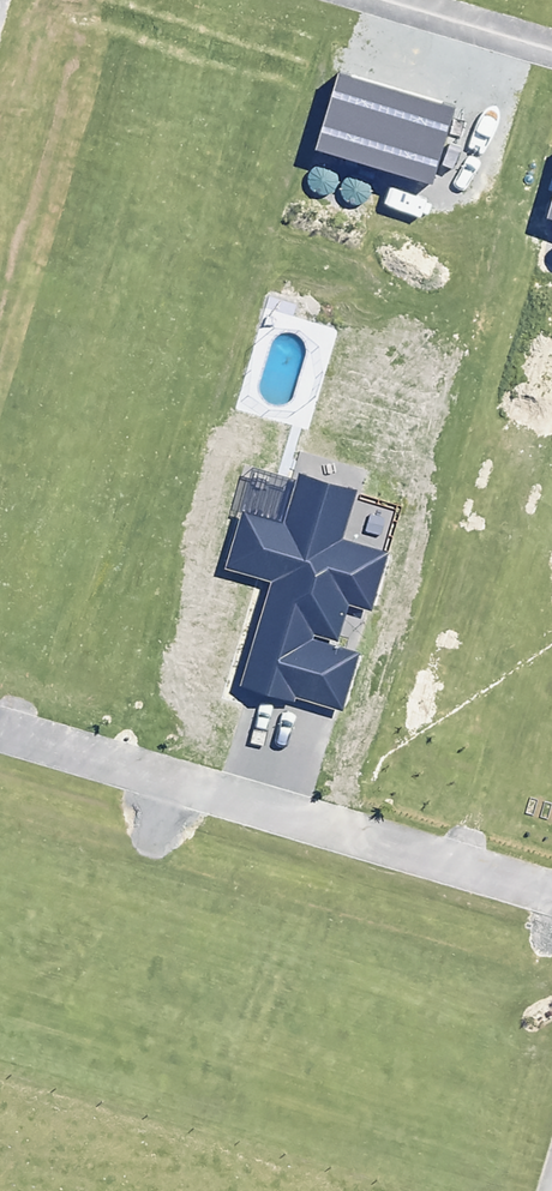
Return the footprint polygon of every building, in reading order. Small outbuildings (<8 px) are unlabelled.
[(315,150),(433,185),(457,106),(338,72),(315,150)] [(320,165),(315,167),(311,171),(309,175),(309,180),(310,185),(312,189),(316,192),(320,194),(325,195),(329,194),(334,191),(337,188),(339,183),(339,178),(337,173),(334,169),(330,166),(325,165),(320,165)] [(352,175),(347,177),(344,181),(342,185),(341,190),(342,195),(344,199),(348,202),(352,204),(357,205),(362,204),(366,201),(369,197),(371,193),(371,188),(370,183),(367,179),(362,176),(357,175),(352,175)] [(225,569),(271,583),(240,686),(295,703),(296,698),(343,713),(360,652),(314,639),(314,636),(338,643),(349,604),(372,611),(390,552),(343,538),(358,490),(299,473),(297,480),(253,467),(240,511),(243,512),(225,569)]
